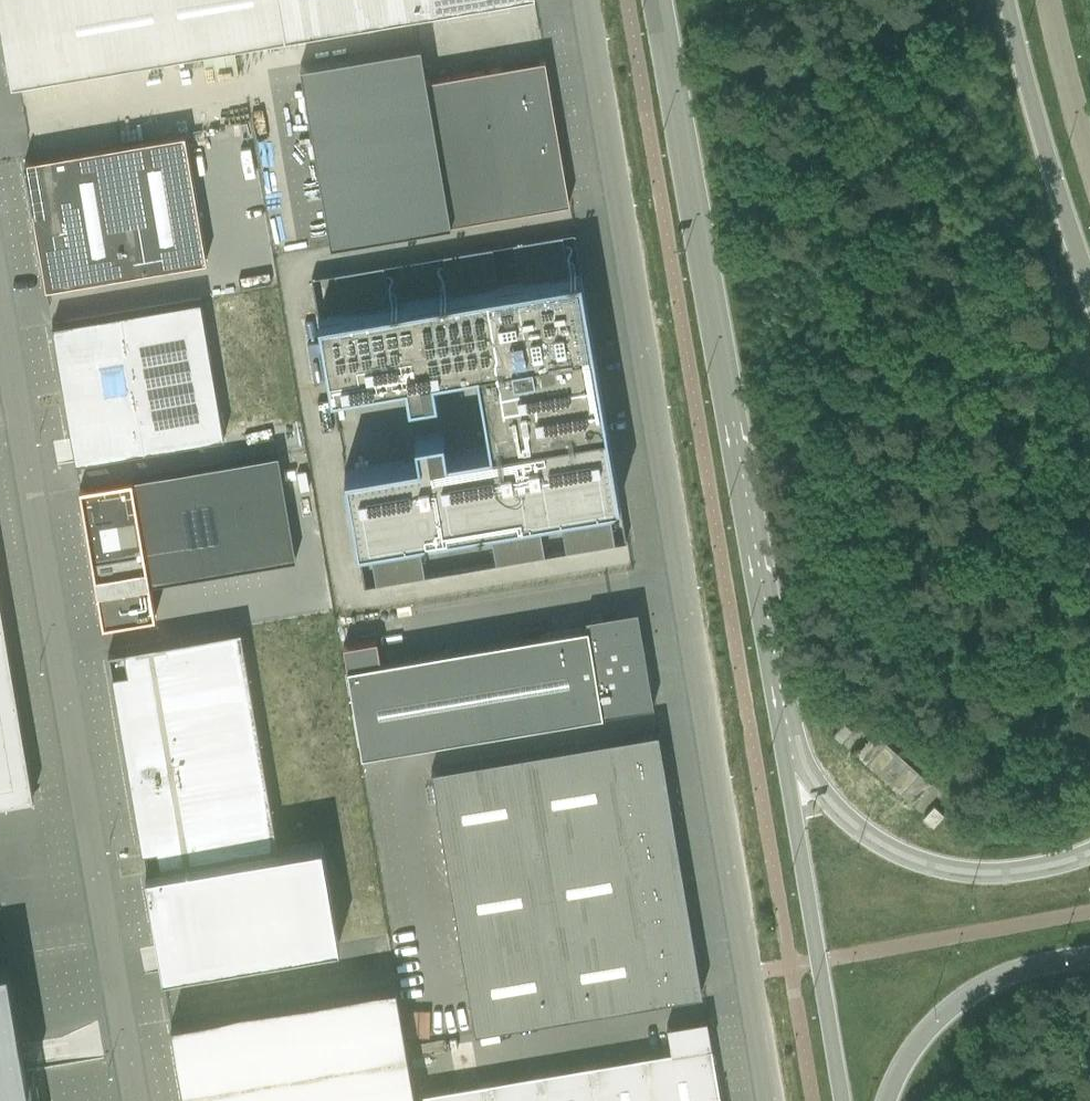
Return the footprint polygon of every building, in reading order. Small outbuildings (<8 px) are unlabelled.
[(11,86),(286,39),(286,38),(279,0),(0,0),(0,19),(11,86)] [(286,38),(286,39),(395,20),(515,0),(279,0),(286,38)] [(421,44),(300,64),(331,243),(451,223),(570,203),(545,59),(427,79),(421,44)] [(185,133),(25,161),(46,288),(206,260),(185,133)] [(562,235),(514,243),(520,278),(568,270),(562,235)] [(492,247),(443,255),(449,290),(498,281),(492,247)] [(383,265),(334,273),(340,308),(389,300),(383,265)] [(581,272),(318,317),(331,392),(405,380),(408,401),(437,396),(434,375),(476,368),(491,449),(448,456),(444,430),(415,435),(419,456),(345,469),(358,545),(620,501),(607,429),(604,409),(599,410),(594,381),(599,380),(581,272)] [(200,299),(51,324),(60,371),(66,369),(70,391),(64,392),(72,439),(72,440),(76,462),(144,451),(224,437),(200,299)] [(278,454),(79,488),(81,496),(88,495),(91,512),(84,513),(95,577),(97,591),(103,625),(155,616),(150,583),(296,559),(278,454)] [(607,507),(561,515),(567,551),(613,543),(607,507)] [(537,519),(490,527),(496,563),(543,555),(537,519)] [(417,539),(370,547),(377,583),(423,575),(417,539)] [(33,797),(0,600),(0,802),(33,797)] [(377,639),(343,645),(362,754),(654,705),(643,640),(639,640),(635,614),(612,617),(612,614),(585,618),(587,627),(380,661),(377,639)] [(241,628),(109,650),(158,945),(163,970),(163,972),(339,942),(322,839),(278,846),(241,628)] [(841,744),(853,731),(844,722),(832,736),(841,744)] [(697,961),(688,909),(682,874),(673,822),(668,787),(659,735),(658,731),(431,769),(475,1030),(702,992),(697,961)] [(910,806),(931,783),(875,733),(854,756),(910,806)] [(944,815),(934,806),(923,818),(933,827),(944,815)] [(29,1088),(26,1072),(26,1070),(21,1045),(21,1044),(10,980),(11,980),(8,961),(0,963),(0,1093),(29,1088)] [(431,1010),(406,1012),(408,1039),(434,1036),(431,1010)] [(420,1100),(721,1100),(707,1018),(667,1025),(671,1052),(418,1094),(420,1100)]
